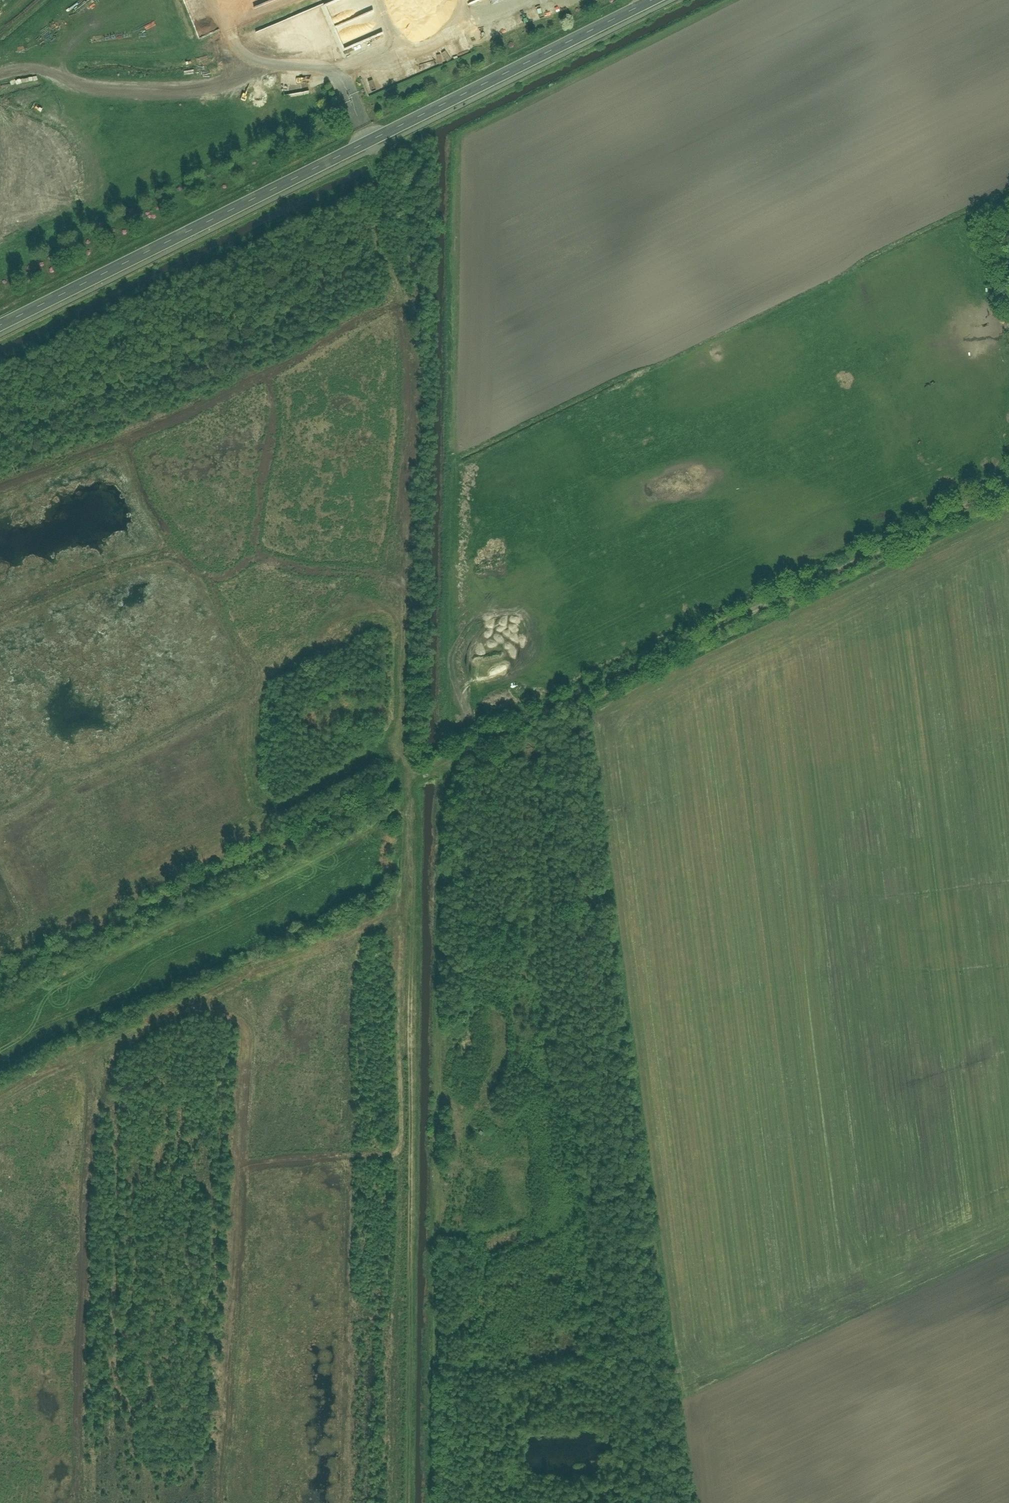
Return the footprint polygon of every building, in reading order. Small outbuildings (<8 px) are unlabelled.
[(329,7),(245,36),(251,52),(259,50),(260,54),(266,52),(269,60),(321,42),(323,48),(329,46),(334,59),(345,55),(329,7)]
